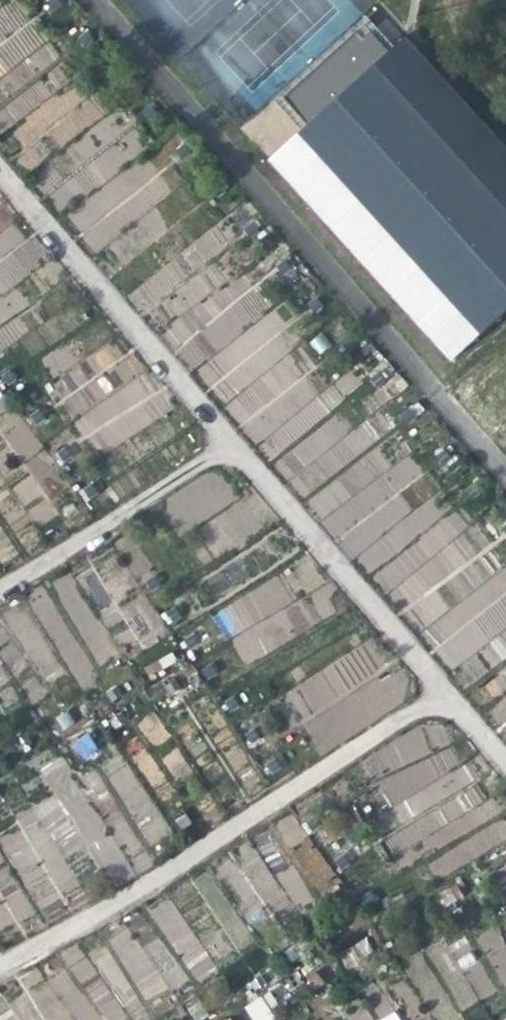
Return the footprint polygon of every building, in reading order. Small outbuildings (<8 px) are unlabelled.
[(505,309),(505,151),(404,38),(397,44),(268,160),(449,361),(505,309)] [(62,150),(88,189),(134,159),(120,139),(107,147),(95,129),(62,150)] [(48,253),(0,202),(0,297),(48,253)] [(177,346),(254,446),(270,433),(241,395),(250,388),(202,326),(177,346)] [(94,456),(172,411),(147,368),(109,389),(91,359),(50,382),(72,420),(73,419),(94,456)] [(23,462),(42,448),(20,418),(1,433),(23,462)] [(215,609),(241,663),(309,630),(284,576),(215,609)] [(143,597),(121,606),(136,641),(158,632),(143,597)] [(473,601),(427,616),(441,660),(493,643),(484,617),(495,613),(493,606),(476,611),(473,601)] [(363,652),(291,688),(303,712),(369,679),(378,697),(354,709),(361,724),(391,709),(363,652)] [(301,725),(321,754),(349,735),(338,719),(339,719),(330,706),(301,725)] [(505,840),(505,817),(492,789),(477,797),(437,719),(388,745),(401,768),(379,780),(404,829),(385,839),(393,853),(456,820),(466,838),(426,859),(435,877),(505,840)] [(82,762),(99,752),(87,732),(69,743),(82,762)] [(153,787),(164,780),(146,752),(135,759),(153,787)] [(39,912),(81,888),(55,841),(78,828),(102,870),(121,860),(62,756),(39,769),(53,794),(14,816),(19,825),(0,836),(0,842),(39,912)] [(126,806),(145,794),(123,761),(105,774),(126,806)] [(295,813),(275,821),(287,848),(306,840),(295,813)] [(290,851),(315,897),(338,884),(313,838),(290,851)] [(297,908),(313,899),(292,865),(272,878),(251,843),(231,855),(268,915),(292,901),(297,908)] [(31,915),(0,851),(0,930),(31,915)] [(198,982),(218,968),(168,898),(148,912),(198,982)] [(505,988),(505,944),(495,925),(474,937),(505,988)] [(106,939),(147,1004),(186,979),(158,935),(140,946),(127,926),(106,939)] [(471,935),(440,945),(461,1008),(491,997),(471,935)] [(338,953),(345,968),(374,953),(367,939),(338,953)] [(124,1016),(86,958),(71,968),(84,986),(79,989),(64,968),(15,1001),(28,1019),(118,1019),(124,1016)] [(376,1017),(392,1012),(385,991),(369,996),(376,1017)] [(268,994),(245,1004),(252,1019),(280,1019),(268,994)] [(366,1005),(347,1015),(350,1019),(374,1019),(366,1005)] [(0,1016),(0,1019),(16,1019),(13,1011),(0,1016)] [(379,1019),(401,1019),(397,1011),(379,1019)]
